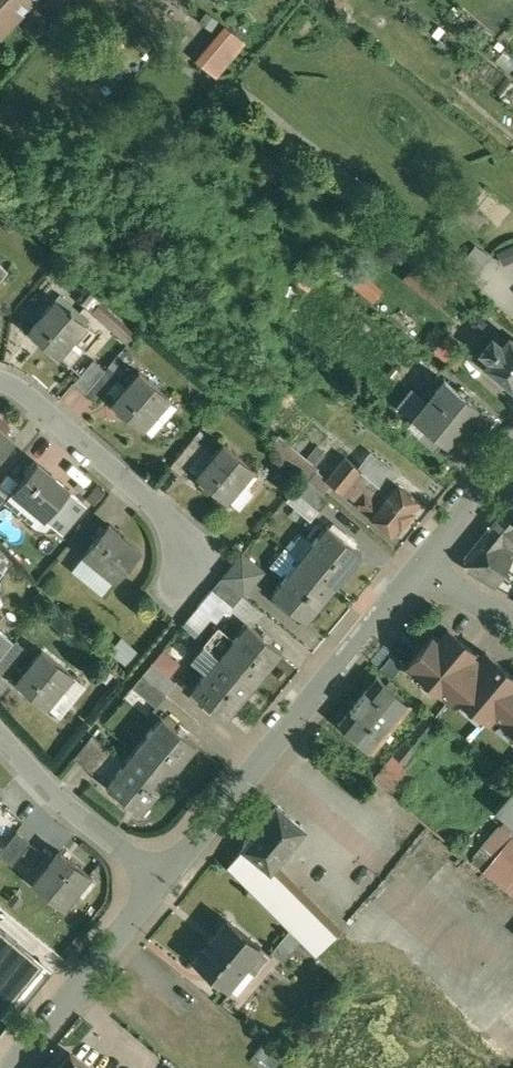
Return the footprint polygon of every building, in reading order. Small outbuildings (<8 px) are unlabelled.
[(1,35),(33,0),(0,0),(0,34),(1,35)] [(231,28),(202,62),(216,73),(245,39),(231,28)] [(0,260),(0,278),(9,268),(0,260)] [(86,322),(57,296),(43,312),(44,313),(31,328),(60,353),(61,352),(56,348),(68,334),(72,338),(85,323),(86,323),(86,322)] [(449,326),(433,345),(454,364),(471,345),(449,326)] [(509,333),(503,342),(493,334),(481,348),(491,356),(486,362),(512,384),(512,336),(509,333)] [(93,356),(73,380),(85,390),(105,366),(93,356)] [(105,366),(85,390),(97,401),(120,374),(108,363),(105,366)] [(139,368),(125,384),(126,385),(113,400),(142,425),(142,424),(143,424),(138,420),(150,406),(154,410),(167,394),(168,395),(169,394),(139,368)] [(478,403),(446,376),(436,388),(438,388),(418,413),(427,424),(426,424),(444,439),(445,440),(467,413),(469,414),(478,403)] [(154,410),(150,406),(138,420),(143,424),(142,424),(148,430),(149,429),(151,432),(177,402),(168,395),(167,394),(154,410)] [(15,437),(0,423),(0,454),(15,437)] [(444,439),(426,424),(419,434),(436,448),(444,439)] [(308,456),(280,432),(271,443),(310,477),(320,465),(317,463),(326,451),(318,444),(308,456)] [(193,433),(169,462),(181,472),(205,443),(193,433)] [(252,465),(222,440),(208,456),(210,457),(197,472),(226,497),(227,495),(222,492),(234,478),(238,481),(252,465)] [(388,487),(346,453),(327,476),(394,531),(421,498),(396,477),(388,487)] [(38,460),(14,489),(15,490),(18,486),(48,511),(45,514),(46,515),(70,487),(38,460)] [(330,495),(308,476),(298,489),(319,507),(330,495)] [(12,492),(0,483),(0,506),(12,492)] [(502,509),(503,509),(512,517),(512,496),(502,509)] [(489,527),(488,526),(464,556),(465,564),(494,581),(512,555),(512,556),(512,517),(503,509),(489,527)] [(362,549),(328,521),(300,555),(334,583),(362,549)] [(124,534),(109,522),(84,551),(85,552),(89,547),(103,559),(100,563),(115,576),(116,577),(142,547),(125,533),(124,534)] [(284,546),(271,562),(285,573),(299,556),(285,544),(284,545),(284,546)] [(264,568),(242,550),(223,573),(244,591),(264,568)] [(334,583),(300,555),(299,556),(285,573),(272,589),(276,592),(273,596),(284,605),(287,601),(307,617),(334,583)] [(244,591),(223,573),(212,586),(235,603),(244,591)] [(234,635),(220,653),(254,681),(282,647),(247,619),(234,635)] [(219,623),(205,640),(220,653),(234,635),(219,623)] [(449,626),(438,638),(432,633),(410,659),(450,693),(456,687),(489,714),(494,708),(512,724),(512,671),(486,649),(482,654),(449,626)] [(0,627),(0,656),(14,639),(0,627)] [(0,656),(0,669),(6,674),(29,647),(16,637),(14,639),(0,656)] [(43,646),(29,663),(30,664),(18,679),(47,703),(48,702),(43,698),(55,684),(59,688),(72,672),(73,672),(73,671),(43,646)] [(254,681),(220,653),(192,687),(226,715),(254,681)] [(177,679),(153,660),(143,671),(167,691),(177,679)] [(167,691),(143,671),(133,683),(157,703),(167,691)] [(377,672),(337,719),(371,747),(410,700),(394,686),(397,682),(390,676),(386,679),(377,672)] [(197,741),(162,712),(134,746),(169,774),(197,741)] [(425,712),(374,773),(387,785),(407,761),(404,758),(435,721),(425,712)] [(93,732),(75,754),(96,771),(114,749),(93,732)] [(134,746),(107,780),(141,808),(169,774),(134,746)] [(494,805),(512,821),(512,782),(494,805)] [(275,802),(252,830),(250,829),(243,838),(245,839),(242,842),(269,864),(270,862),(278,853),(284,858),(294,846),(288,841),(302,824),(275,802)] [(0,849),(0,851),(12,861),(30,839),(17,828),(0,849)] [(496,850),(484,839),(471,855),(512,890),(512,830),(496,850)] [(337,929),(270,862),(269,864),(242,842),(226,862),(315,952),(337,929)] [(60,847),(47,862),(46,861),(32,878),(63,903),(64,902),(77,886),(72,882),(84,868),(89,872),(90,871),(60,847)] [(270,951),(228,916),(195,956),(225,982),(232,974),(243,983),(270,951)] [(0,923),(0,1007),(8,998),(18,1007),(39,981),(20,965),(28,955),(15,945),(18,937),(0,923)] [(71,1050),(56,1067),(93,1067),(71,1050)]
